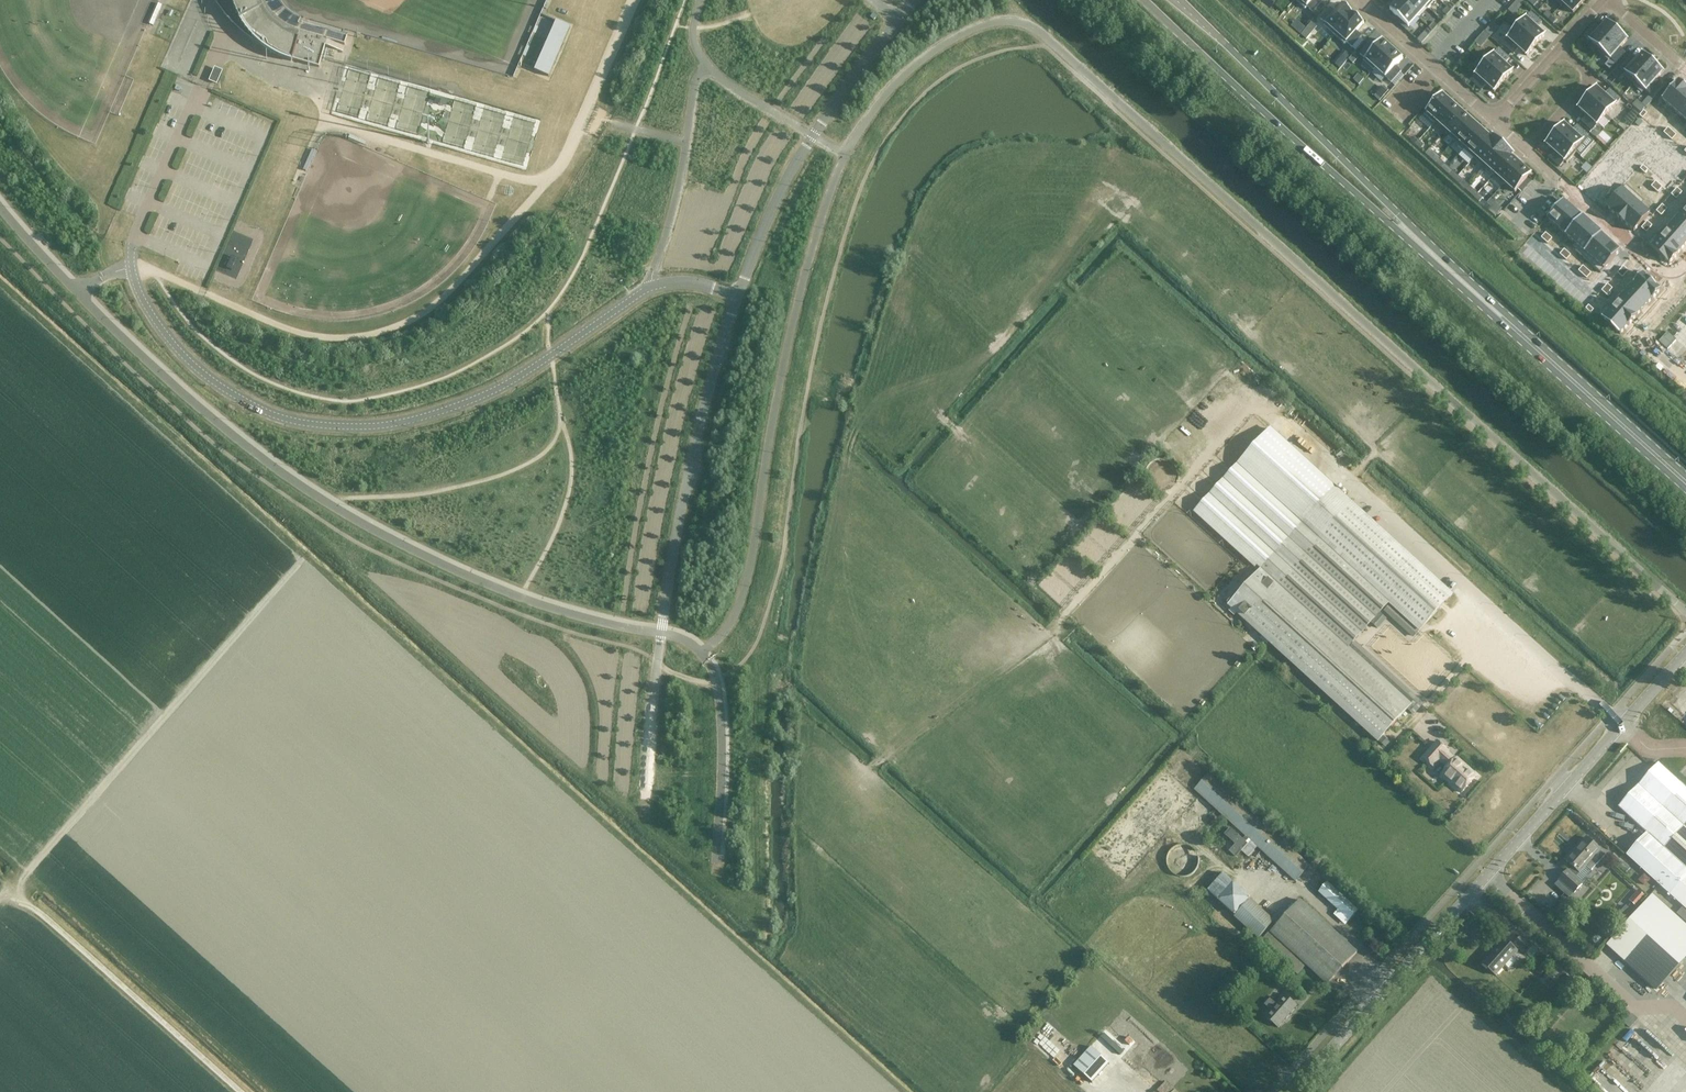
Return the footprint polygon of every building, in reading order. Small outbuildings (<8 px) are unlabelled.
[(223,0),(230,13),(229,14),(228,15),(228,16),(228,17),(228,18),(229,19),(229,20),(230,20),(231,20),(232,21),(232,20),(233,20),(234,20),(235,21),(237,23),(238,24),(239,26),(241,27),(243,29),(245,31),(247,34),(248,35),(250,36),(252,38),(253,39),(255,41),(257,42),(259,44),(261,45),(263,47),(266,48),(268,49),(271,51),(274,52),(277,54),(280,55),(283,56),(286,57),(288,58),(292,59),(318,67),(324,45),(325,45),(327,40),(326,40),(326,39),(344,44),(346,39),(323,32),(306,27),(307,26),(308,26),(307,25),(307,26),(304,25),(305,25),(302,24),(303,22),(302,22),(300,31),(296,29),(301,17),(293,14),(285,7),(280,0),(224,0),(223,0)] [(1305,9),(1307,7),(1313,12),(1323,1),(1322,0),(1296,0),(1305,9)] [(1400,0),(1399,0),(1390,10),(1408,27),(1418,16),(1400,0)] [(1419,0),(1400,0),(1418,16),(1426,7),(1428,9),(1428,8),(1419,0)] [(1428,8),(1430,7),(1436,0),(1419,0),(1428,8)] [(1561,5),(1562,6),(1563,4),(1573,13),(1585,0),(1566,0),(1561,5)] [(1451,11),(1455,6),(1451,2),(1447,7),(1451,11)] [(153,25),(163,5),(158,3),(149,23),(153,25)] [(1334,35),(1353,14),(1343,4),(1342,5),(1343,5),(1336,13),(1330,8),(1320,19),(1326,24),(1324,26),(1334,35)] [(1447,16),(1451,11),(1447,7),(1443,12),(1447,16)] [(1549,19),(1552,15),(1547,11),(1544,15),(1549,19)] [(1537,28),(1542,22),(1531,12),(1517,28),(1515,26),(1536,45),(1545,35),(1537,28)] [(1364,23),(1353,14),(1334,35),(1345,44),(1346,42),(1352,47),(1362,36),(1356,31),(1363,23),(1364,24),(1364,23)] [(1557,20),(1552,15),(1549,19),(1553,24),(1557,20)] [(546,16),(542,31),(549,33),(554,19),(546,16)] [(1296,18),(1292,25),(1301,32),(1306,25),(1296,18)] [(548,76),(570,26),(556,20),(534,69),(548,76)] [(1309,20),(1302,34),(1310,38),(1316,24),(1309,20)] [(1477,42),(1484,46),(1499,24),(1492,20),(1477,42)] [(1598,52),(1617,30),(1607,21),(1600,29),(1594,24),(1584,36),(1600,49),(1598,51),(1598,52)] [(1434,22),(1429,27),(1433,30),(1438,26),(1434,22)] [(1536,45),(1515,26),(1506,37),(1508,38),(1503,44),(1514,54),(1519,48),(1527,55),(1536,45)] [(1429,35),(1433,30),(1429,27),(1425,32),(1429,35)] [(1628,40),(1617,30),(1598,52),(1609,61),(1610,59),(1616,64),(1626,53),(1620,48),(1628,40)] [(1374,70),(1393,49),(1382,40),(1375,48),(1370,43),(1360,54),(1365,59),(1363,61),(1374,70)] [(1510,58),(1499,48),(1494,54),(1492,52),(1483,62),(1504,81),(1513,71),(1505,64),(1510,58)] [(1403,58),(1393,49),(1374,70),(1376,68),(1391,82),(1401,71),(1396,66),(1403,58)] [(1342,66),(1351,53),(1346,50),(1337,63),(1342,66)] [(1634,84),(1653,62),(1643,53),(1635,61),(1630,56),(1620,68),(1625,72),(1624,74),(1634,84)] [(1504,81),(1483,62),(1482,63),(1484,64),(1471,80),(1482,90),(1487,84),(1495,91),(1504,81)] [(1663,72),(1653,62),(1634,84),(1636,82),(1651,96),(1661,85),(1656,80),(1663,72)] [(213,71),(210,80),(216,83),(220,74),(213,71)] [(1663,99),(1674,109),(1685,95),(1685,87),(1679,81),(1663,99)] [(1609,89),(1605,94),(1597,87),(1587,98),(1607,115),(1621,99),(1609,89)] [(1435,123),(1453,103),(1443,94),(1424,114),(1435,123)] [(1674,109),(1684,118),(1685,116),(1685,95),(1674,109)] [(1607,115),(1587,98),(1578,108),(1586,115),(1581,120),(1593,130),(1607,115)] [(1444,132),(1463,112),(1453,103),(1435,123),(1435,124),(1437,122),(1446,130),(1444,132)] [(1454,141),(1472,120),(1463,112),(1444,132),(1454,141)] [(1464,150),(1482,129),(1472,120),(1454,141),(1464,150)] [(1572,131),(1564,123),(1555,134),(1563,141),(1576,153),(1577,152),(1575,151),(1588,135),(1577,125),(1572,131)] [(1474,158),(1494,136),(1493,136),(1492,138),(1482,129),(1464,150),(1474,158)] [(367,141),(350,134),(348,138),(365,145),(367,141)] [(1563,141),(1555,134),(1546,144),(1554,151),(1549,157),(1560,167),(1565,161),(1567,163),(1576,153),(1563,141)] [(1414,136),(1410,140),(1415,145),(1419,140),(1414,136)] [(1484,167),(1504,145),(1494,136),(1474,158),(1484,167)] [(1424,145),(1419,140),(1415,145),(1420,149),(1424,145)] [(1493,176),(1513,154),(1504,145),(1484,167),(1484,168),(1486,166),(1495,174),(1493,176)] [(307,171),(316,150),(312,149),(303,169),(307,171)] [(1435,162),(1439,158),(1434,154),(1430,158),(1435,162)] [(1503,185),(1521,164),(1512,156),(1514,154),(1513,154),(1493,176),(1503,185)] [(1444,163),(1439,158),(1435,162),(1440,167),(1444,163)] [(1532,174),(1521,164),(1503,185),(1504,185),(1505,183),(1515,192),(1532,174)] [(1453,171),(1450,175),(1455,180),(1458,176),(1453,171)] [(1463,180),(1458,176),(1455,180),(1460,184),(1463,180)] [(1473,189),(1469,193),(1474,197),(1478,193),(1473,189)] [(1623,190),(1608,207),(1616,215),(1632,197),(1623,190)] [(1483,198),(1478,193),(1474,197),(1479,202),(1483,198)] [(1632,197),(1616,215),(1625,223),(1641,205),(1632,197)] [(1549,218),(1548,218),(1558,227),(1573,209),(1564,201),(1549,218)] [(1488,202),(1484,206),(1489,211),(1493,207),(1488,202)] [(1641,205),(1625,223),(1635,231),(1650,213),(1641,205)] [(1573,209),(1558,227),(1567,235),(1582,217),(1573,209)] [(1675,222),(1685,232),(1685,216),(1683,213),(1675,222)] [(1567,235),(1576,244),(1592,225),(1583,217),(1567,235)] [(1667,230),(1685,246),(1685,244),(1685,232),(1675,222),(1667,230)] [(1592,225),(1576,244),(1585,252),(1602,233),(1592,225)] [(1667,230),(1660,238),(1660,239),(1678,254),(1685,246),(1667,230)] [(1601,234),(1586,252),(1595,260),(1611,242),(1601,234)] [(1660,239),(1653,247),(1670,262),(1678,254),(1660,239)] [(1611,243),(1595,260),(1604,268),(1620,251),(1611,243)] [(1643,274),(1635,283),(1653,298),(1660,289),(1643,274)] [(1635,283),(1627,292),(1645,307),(1652,298),(1635,283)] [(1627,292),(1619,301),(1637,316),(1645,307),(1627,292)] [(1619,301),(1612,309),(1629,325),(1637,316),(1619,301)] [(1611,309),(1603,319),(1621,334),(1629,324),(1611,309)] [(1389,602),(1420,630),(1452,595),(1336,488),(1268,429),(1238,464),(1303,524),(1389,602)] [(1389,602),(1303,524),(1238,464),(1198,508),(1263,567),(1229,605),(1378,741),(1411,705),(1348,648),(1389,602)] [(1390,605),(1385,610),(1414,636),(1419,631),(1390,605)] [(1412,705),(1416,700),(1354,643),(1349,648),(1412,705)] [(1477,776),(1456,758),(1455,760),(1446,752),(1447,750),(1438,742),(1424,758),(1433,766),(1439,759),(1448,767),(1442,774),(1462,793),(1477,776)] [(1659,763),(1618,807),(1647,833),(1627,855),(1685,909),(1685,787),(1659,763)] [(1246,843),(1249,839),(1295,882),(1310,866),(1208,773),(1194,789),(1246,836),(1242,840),(1230,829),(1225,835),(1235,844),(1229,851),(1235,857),(1247,844),(1246,843)] [(1606,855),(1600,850),(1587,838),(1566,860),(1573,866),(1569,871),(1568,870),(1560,879),(1574,892),(1583,883),(1575,877),(1579,872),(1585,866),(1591,871),(1606,855)] [(1171,868),(1194,867),(1193,845),(1170,846),(1171,868)] [(1259,939),(1275,921),(1251,899),(1252,898),(1224,873),(1209,890),(1236,915),(1235,917),(1259,939)] [(1645,887),(1651,881),(1645,875),(1639,881),(1645,887)] [(1350,920),(1358,911),(1328,883),(1319,893),(1350,920)] [(1638,908),(1647,898),(1639,890),(1629,901),(1638,908)] [(1685,960),(1685,925),(1653,895),(1606,946),(1657,992),(1685,960)] [(1328,984),(1357,952),(1300,900),(1262,942),(1298,974),(1306,965),(1328,984)] [(1622,924),(1633,912),(1627,906),(1616,918),(1622,924)] [(1683,908),(1677,914),(1685,922),(1685,911),(1683,908)] [(1525,955),(1533,946),(1522,936),(1514,945),(1525,955)] [(1496,975),(1518,952),(1504,939),(1482,963),(1496,975)] [(1278,1027),(1297,1006),(1284,994),(1279,1000),(1276,997),(1268,1006),(1271,1009),(1265,1016),(1278,1027)] [(1076,1065),(1092,1078),(1109,1058),(1094,1045),(1076,1065)] [(1152,1067),(1145,1074),(1149,1078),(1156,1070),(1152,1067)] [(1154,1087),(1158,1090),(1166,1081),(1162,1078),(1154,1087)] [(1158,1090),(1157,1090),(1159,1091),(1178,1091),(1166,1081),(1158,1090)]
